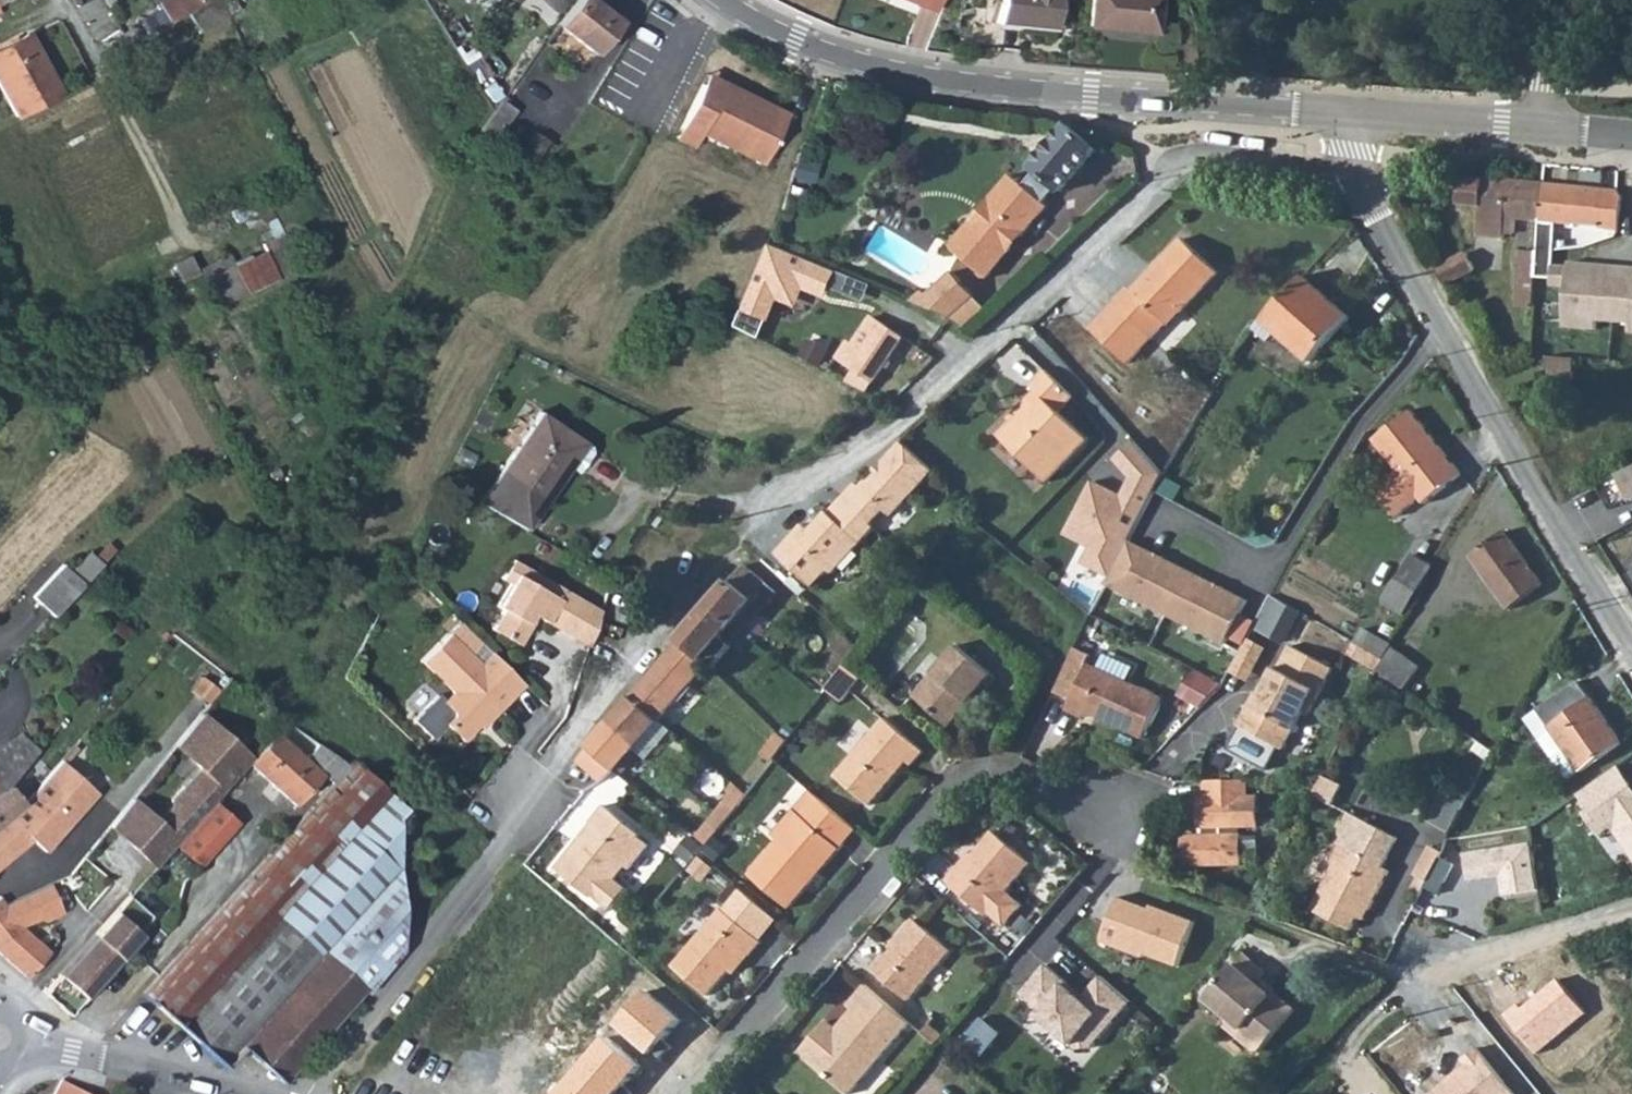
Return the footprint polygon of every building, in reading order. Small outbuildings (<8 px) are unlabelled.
[(188,9),(202,0),(181,0),(188,9)] [(188,9),(185,12),(201,32),(251,0),(202,0),(188,9)] [(596,0),(576,0),(557,24),(595,53),(621,19),(596,0)] [(935,10),(939,0),(909,0),(935,10)] [(1053,0),(998,0),(996,23),(1053,28),(1055,6),(1052,6),(1053,0)] [(1158,0),(1088,0),(1086,26),(1154,31),(1158,0)] [(547,41),(578,62),(586,50),(555,29),(547,41)] [(60,92),(27,32),(0,47),(0,86),(16,116),(60,92)] [(763,101),(705,73),(702,81),(758,110),(763,101)] [(758,110),(702,81),(673,136),(692,146),(699,132),(762,162),(786,112),(763,101),(758,110)] [(502,100),(475,137),(490,146),(515,109),(502,100)] [(1099,149),(1067,123),(1029,168),(1032,171),(1021,186),(1010,179),(951,248),(989,279),(1048,210),(1044,206),(1056,191),(1061,194),(1099,149)] [(530,164),(548,141),(536,133),(520,156),(530,164)] [(1507,181),(1460,178),(1458,205),(1478,207),(1476,237),(1502,239),(1503,235),(1507,181)] [(1540,222),(1542,183),(1507,181),(1503,235),(1514,236),(1515,220),(1540,222)] [(1613,188),(1542,183),(1540,222),(1536,273),(1551,274),(1555,224),(1598,227),(1598,230),(1616,232),(1619,195),(1613,188)] [(285,232),(267,199),(255,205),(264,225),(266,224),(273,238),(263,243),(267,250),(280,276),(301,266),(283,233),(285,232)] [(1217,272),(1182,239),(1133,291),(1129,288),(1090,329),(1129,365),(1217,272)] [(771,243),(745,308),(769,318),(778,297),(795,298),(805,284),(812,282),(813,285),(827,291),(835,270),(771,243)] [(249,292),(280,276),(267,250),(234,266),(249,292)] [(1533,251),(1519,251),(1516,307),(1531,307),(1533,251)] [(1445,285),(1475,270),(1466,253),(1437,267),(1445,285)] [(183,255),(167,271),(180,285),(196,268),(183,255)] [(218,311),(237,299),(249,292),(234,266),(229,256),(195,274),(218,311)] [(1569,259),(1568,264),(1553,263),(1552,287),(1564,288),(1562,327),(1597,330),(1597,322),(1631,324),(1631,263),(1569,259)] [(921,297),(916,303),(946,316),(948,318),(967,296),(941,274),(921,297)] [(1350,316),(1303,276),(1263,321),(1310,362),(1350,316)] [(909,300),(916,303),(921,297),(916,292),(909,300)] [(981,308),(967,296),(948,318),(962,329),(981,308)] [(870,319),(853,346),(862,351),(879,325),(870,319)] [(862,351),(853,346),(846,341),(835,357),(842,361),(838,368),(845,372),(849,366),(871,380),(899,338),(879,325),(862,351)] [(1573,380),(1574,359),(1547,356),(1546,377),(1573,380)] [(1020,416),(1013,422),(1000,436),(1047,480),(1086,440),(1058,413),(1072,397),(1044,370),(1029,386),(1035,391),(1016,412),(1020,416)] [(1410,409),(1373,439),(1398,470),(1374,488),(1396,516),(1419,498),(1424,503),(1461,474),(1410,409)] [(1009,418),(1013,422),(1020,416),(1016,412),(1009,418)] [(538,413),(478,503),(527,529),(569,467),(577,472),(591,452),(589,445),(579,438),(578,439),(538,413)] [(901,441),(861,486),(856,482),(828,511),(825,509),(807,529),(802,525),(777,552),(813,586),(827,570),(832,574),(874,528),(870,525),(884,509),(892,518),(936,469),(901,441)] [(1080,566),(1108,581),(1129,540),(1161,477),(1133,446),(1113,463),(1129,481),(1120,499),(1092,485),(1065,537),(1089,548),(1080,566)] [(1619,475),(1631,499),(1631,468),(1619,475)] [(1510,609),(1543,586),(1504,532),(1471,555),(1510,609)] [(1165,615),(1188,569),(1129,540),(1108,581),(1106,586),(1165,615)] [(1436,565),(1414,552),(1385,600),(1407,613),(1436,565)] [(570,639),(588,605),(509,560),(498,580),(506,585),(494,607),(500,612),(488,631),(515,647),(532,617),(570,639)] [(51,615),(82,584),(61,564),(31,595),(51,615)] [(578,762),(602,781),(615,770),(658,720),(659,722),(709,665),(703,660),(717,644),(725,650),(752,619),(753,620),(777,592),(745,564),(682,635),(627,696),(629,698),(587,746),(589,748),(578,762)] [(1245,598),(1188,569),(1165,615),(1222,644),(1226,636),(1238,612),(1245,598)] [(1268,595),(1251,627),(1282,643),(1299,611),(1268,595)] [(585,647),(597,610),(588,605),(570,639),(585,647)] [(1238,612),(1226,636),(1240,643),(1252,620),(1238,612)] [(1363,644),(1384,657),(1393,642),(1371,630),(1363,644)] [(445,632),(419,658),(449,689),(440,699),(452,712),(442,722),(460,739),(473,724),(492,704),(497,708),(522,683),(487,650),(476,662),(445,632)] [(1266,646),(1248,637),(1230,672),(1248,681),(1266,646)] [(967,702),(973,707),(997,679),(958,645),(913,695),(947,726),(961,709),(967,702)] [(1250,708),(1244,705),(1225,748),(1264,769),(1274,745),(1281,748),(1299,713),(1305,715),(1329,668),(1286,647),(1275,671),(1270,669),(1257,695),(1250,708)] [(1377,670),(1404,689),(1420,665),(1393,648),(1377,670)] [(1146,740),(1164,698),(1089,666),(1092,658),(1076,651),(1056,696),(1071,703),(1067,713),(1085,721),(1088,715),(1146,740)] [(859,674),(847,663),(829,687),(840,696),(859,674)] [(1190,669),(1177,694),(1201,707),(1214,682),(1190,669)] [(1568,778),(1620,741),(1577,680),(1538,708),(1549,724),(1536,734),(1568,778)] [(1251,692),(1244,705),(1250,708),(1257,695),(1251,692)] [(452,712),(440,699),(430,710),(442,722),(452,712)] [(966,714),(973,707),(967,702),(961,709),(966,714)] [(492,704),(473,724),(478,729),(497,708),(492,704)] [(174,751),(203,718),(198,713),(169,748),(174,751)] [(912,765),(923,751),(885,717),(836,774),(870,804),(907,761),(912,765)] [(213,798),(247,761),(249,759),(203,718),(174,751),(194,769),(194,776),(186,785),(180,784),(167,798),(167,805),(154,820),(128,798),(107,824),(153,866),(173,842),(213,798)] [(322,771),(318,767),(307,758),(274,730),(249,759),(247,761),(295,802),(322,771)] [(774,759),(790,739),(779,730),(763,749),(774,759)] [(6,783),(35,750),(19,732),(0,742),(0,786),(6,783)] [(318,767),(329,755),(318,745),(307,758),(318,767)] [(96,791),(59,758),(22,801),(20,804),(5,816),(30,838),(43,850),(96,791)] [(361,991),(366,995),(401,949),(393,815),(401,806),(351,761),(171,958),(151,981),(141,992),(223,1063),(241,1044),(282,1079),(361,991)] [(1582,792),(1595,810),(1590,813),(1602,831),(1614,822),(1631,849),(1631,794),(1628,788),(1631,785),(1619,767),(1582,792)] [(1247,796),(1247,780),(1204,781),(1204,800),(1198,800),(1198,829),(1205,829),(1205,838),(1183,838),(1183,865),(1242,865),(1242,829),(1259,829),(1259,796),(1247,796)] [(22,801),(6,783),(0,786),(0,819),(22,801)] [(791,908),(858,830),(813,791),(775,836),(780,841),(751,874),(791,908)] [(720,828),(737,807),(725,797),(709,817),(720,828)] [(237,820),(213,798),(173,842),(197,864),(237,820)] [(641,835),(606,806),(556,866),(591,896),(592,895),(611,910),(628,888),(610,873),(621,860),(626,864),(644,840),(640,836),(641,835)] [(5,816),(0,820),(0,862),(30,838),(5,816)] [(1361,909),(1367,912),(1389,873),(1381,869),(1396,843),(1347,818),(1333,845),(1339,849),(1330,866),(1333,868),(1309,911),(1348,931),(1354,921),(1361,909)] [(245,826),(237,820),(197,864),(205,872),(245,826)] [(1012,886),(1031,863),(993,832),(975,854),(971,850),(946,880),(987,915),(1003,928),(1028,899),(1012,886)] [(1532,843),(1464,854),(1468,882),(1500,877),(1503,898),(1540,892),(1532,843)] [(1426,877),(1436,849),(1426,845),(1415,873),(1426,877)] [(1422,888),(1438,897),(1455,866),(1438,857),(1426,880),(1422,888)] [(1422,888),(1426,880),(1417,876),(1409,891),(1418,896),(1422,888)] [(24,977),(47,950),(17,923),(38,917),(43,919),(61,911),(48,881),(3,902),(0,897),(0,955),(24,977)] [(156,907),(134,887),(127,894),(91,934),(118,959),(147,926),(143,922),(156,907)] [(1119,897),(1103,940),(1146,956),(1147,953),(1180,965),(1196,921),(1167,910),(1165,914),(1119,897)] [(709,996),(730,970),(746,951),(751,956),(763,943),(724,908),(674,966),(709,996)] [(1360,924),(1367,912),(1361,909),(1354,921),(1360,924)] [(908,1001),(952,951),(915,919),(893,942),(900,948),(890,959),(884,954),(872,969),(908,1001)] [(68,1015),(118,959),(91,934),(39,991),(68,1015)] [(746,951),(730,970),(736,974),(751,956),(746,951)] [(1238,1036),(1258,1054),(1296,1010),(1276,991),(1272,994),(1256,981),(1264,972),(1245,956),(1207,1000),(1232,1021),(1243,1030),(1238,1036)] [(1132,999),(1101,974),(1085,994),(1047,963),(1022,993),(1041,1009),(1037,1014),(1077,1047),(1093,1046),(1132,999)] [(1562,977),(1517,1014),(1534,1035),(1580,999),(1562,977)] [(911,1021),(866,983),(847,1005),(850,1008),(855,1013),(848,1021),(849,1029),(844,1034),(835,1026),(827,1018),(802,1046),(811,1053),(809,1057),(851,1091),(911,1021)] [(650,991),(619,1024),(653,1055),(684,1022),(650,991)] [(850,1008),(835,1026),(844,1034),(849,1029),(848,1021),(855,1013),(850,1008)] [(983,1054),(1001,1034),(982,1018),(965,1038),(983,1054)] [(923,1032),(937,1044),(948,1031),(934,1019),(923,1032)] [(1227,1027),(1238,1036),(1243,1030),(1232,1021),(1227,1027)] [(580,1072),(605,1093),(620,1093),(642,1069),(608,1039),(580,1072)] [(1431,1093),(1513,1093),(1473,1047),(1460,1059),(1465,1065),(1431,1093)] [(580,1072),(561,1093),(605,1093),(580,1072)] [(60,1079),(53,1093),(90,1093),(60,1079)]
